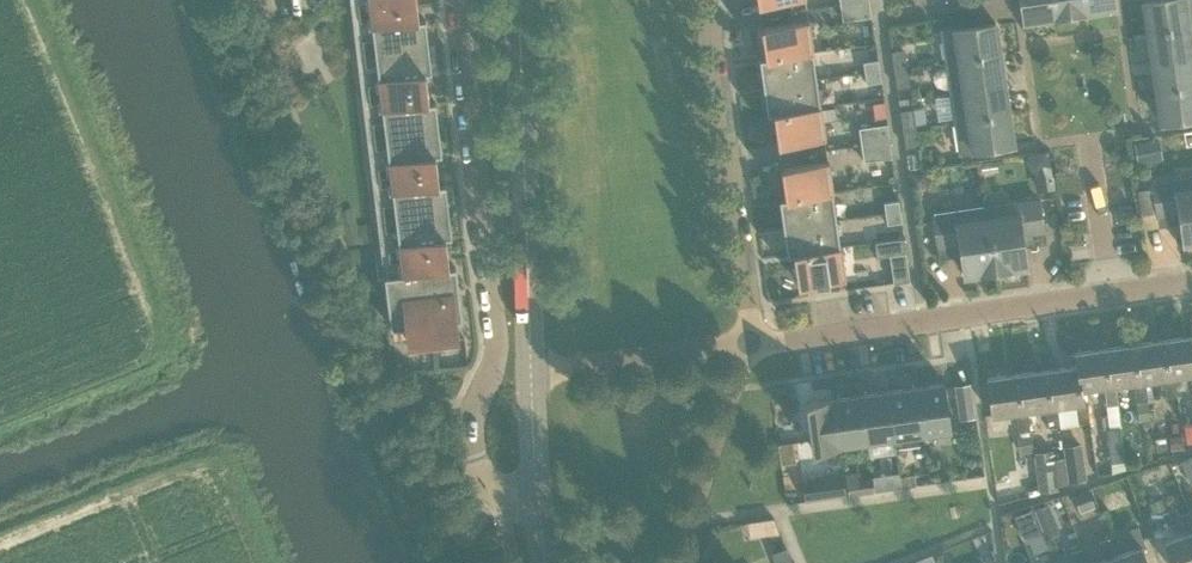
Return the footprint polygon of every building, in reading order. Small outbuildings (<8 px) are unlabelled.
[(376,52),(429,45),(426,19),(419,20),(416,0),(370,0),(376,52)] [(841,4),(843,20),(872,16),(870,0),(868,0),(841,4)] [(1053,0),(1021,0),(1025,21),(1056,16),(1053,0)] [(1056,16),(1085,12),(1084,0),(1053,0),(1056,16)] [(1085,12),(1116,8),(1115,0),(1084,0),(1085,12)] [(1148,32),(1191,25),(1191,0),(1149,0),(1144,1),(1148,32)] [(763,27),(768,57),(813,51),(809,21),(763,27)] [(943,30),(948,61),(1001,53),(997,22),(943,30)] [(1153,62),(1191,56),(1191,25),(1148,32),(1153,62)] [(429,45),(376,52),(381,93),(427,88),(426,73),(433,72),(429,45)] [(817,79),(813,51),(768,57),(760,58),(764,86),(817,79)] [(893,54),(895,69),(908,67),(906,52),(893,54)] [(948,61),(952,91),(1006,83),(1001,53),(948,61)] [(1153,62),(1157,92),(1191,86),(1191,56),(1153,62)] [(866,72),(880,70),(879,59),(864,62),(866,72)] [(908,67),(895,69),(897,84),(910,82),(908,67)] [(880,70),(866,72),(867,83),(882,81),(880,70)] [(817,79),(764,86),(768,114),(776,113),(821,107),(817,79)] [(1006,83),(952,91),(957,121),(1010,113),(1006,83)] [(1157,92),(1162,123),(1191,118),(1191,86),(1157,92)] [(427,88),(381,93),(386,134),(440,128),(436,102),(429,103),(427,88)] [(851,98),(851,115),(870,114),(870,97),(851,98)] [(885,103),(874,105),(876,119),(887,118),(885,103)] [(821,107),(776,113),(780,143),(826,137),(823,120),(837,118),(835,106),(821,108),(821,107)] [(902,113),(904,129),(917,127),(916,123),(927,122),(925,111),(902,113)] [(1010,113),(957,121),(961,152),(1015,144),(1010,113)] [(860,127),(862,144),(890,141),(888,123),(860,127)] [(917,127),(904,129),(906,144),(919,142),(917,127)] [(443,154),(440,128),(386,134),(391,176),(437,170),(436,155),(443,154)] [(1139,161),(1162,157),(1159,139),(1136,143),(1139,161)] [(890,141),(862,144),(864,161),(893,157),(890,141)] [(997,160),(982,163),(984,173),(999,171),(997,160)] [(783,168),(787,198),(833,191),(829,161),(783,168)] [(439,185),(437,170),(391,176),(396,217),(450,211),(446,184),(439,185)] [(914,186),(922,185),(927,180),(926,172),(913,173),(914,186)] [(1154,183),(1159,216),(1180,212),(1184,243),(1191,242),(1191,177),(1154,183)] [(780,199),(784,227),(837,219),(833,191),(787,198),(780,199)] [(987,207),(996,271),(1027,266),(1023,235),(1044,232),(1039,199),(987,207)] [(886,213),(901,210),(899,200),(885,202),(886,213)] [(996,271),(987,207),(935,215),(939,248),(961,244),(965,275),(996,271)] [(886,213),(888,223),(902,221),(901,210),(886,213)] [(453,237),(450,211),(396,217),(403,274),(449,268),(445,238),(453,237)] [(837,219),(784,227),(788,255),(796,254),(841,247),(837,219)] [(768,223),(751,227),(757,249),(773,245),(768,223)] [(905,238),(875,242),(877,256),(890,254),(907,252),(905,238)] [(841,247),(796,254),(800,284),(845,277),(841,247)] [(890,254),(894,283),(911,280),(907,252),(890,254)] [(449,268),(403,274),(385,276),(391,328),(408,326),(410,342),(458,337),(456,320),(463,319),(457,267),(449,268)] [(383,270),(370,270),(371,310),(384,309),(383,270)] [(1170,339),(1175,375),(1191,373),(1191,336),(1170,339)] [(1170,339),(1140,343),(1145,380),(1164,377),(1167,397),(1178,395),(1175,375),(1170,339)] [(1140,343),(1110,347),(1115,384),(1134,381),(1137,403),(1148,401),(1145,380),(1140,343)] [(1110,347),(1074,353),(1076,366),(1077,365),(1080,389),(1081,388),(1103,385),(1106,405),(1118,403),(1115,384),(1110,347)] [(1076,366),(1052,369),(1057,406),(1060,425),(1060,427),(1078,424),(1078,422),(1089,421),(1086,399),(1083,400),(1081,388),(1080,389),(1077,365),(1076,366)] [(1052,369),(1022,373),(1027,411),(1046,408),(1048,426),(1060,425),(1057,406),(1052,369)] [(1022,373),(987,378),(992,415),(1015,412),(1018,430),(1030,428),(1027,411),(1022,373)] [(944,382),(916,386),(923,433),(924,433),(951,430),(944,382)] [(970,384),(956,386),(960,419),(975,417),(970,384)] [(916,386),(889,390),(896,437),(894,437),(896,447),(925,443),(924,433),(923,433),(916,386)] [(889,390),(862,394),(869,441),(894,437),(896,437),(889,390)] [(862,394),(835,397),(842,445),(869,441),(862,394)] [(835,397),(807,401),(813,448),(842,445),(835,397)] [(1137,403),(1140,421),(1151,419),(1148,401),(1137,403)] [(1125,458),(1121,425),(1110,427),(1107,427),(1111,460),(1125,458)] [(1030,434),(1018,436),(1020,452),(1033,450),(1030,434)] [(1172,449),(1184,448),(1182,436),(1171,438),(1172,449)] [(789,461),(788,438),(767,440),(768,462),(789,461)] [(1166,438),(1156,439),(1158,451),(1167,450),(1166,438)] [(1064,452),(1069,482),(1087,479),(1082,443),(1063,445),(1064,452)] [(1063,448),(1054,449),(1055,454),(1059,489),(1069,482),(1064,452),(1063,448)] [(1055,454),(1054,449),(1035,451),(1040,492),(1059,489),(1055,454)] [(1181,461),(1190,484),(1191,483),(1191,456),(1181,461)] [(806,499),(846,494),(843,472),(803,478),(806,499)] [(900,473),(872,477),(874,490),(888,489),(893,488),(901,486),(900,475),(900,473)] [(901,486),(917,484),(915,473),(900,475),(901,486)] [(850,494),(874,490),(872,477),(848,481),(850,494)] [(1075,495),(1080,509),(1094,503),(1089,490),(1075,495)] [(1163,499),(1149,504),(1154,515),(1167,510),(1163,499)] [(1047,502),(1034,507),(1038,517),(1040,523),(1053,517),(1047,502)] [(1040,528),(1032,508),(1019,514),(1026,533),(1040,528)] [(1191,512),(1181,516),(1188,534),(1165,543),(1173,562),(1191,562),(1191,514),(1191,512)] [(1122,562),(1149,562),(1144,548),(1147,547),(1139,526),(1130,530),(1137,548),(1119,555),(1122,562)] [(1159,530),(1149,533),(1153,542),(1163,539),(1159,530)] [(1119,555),(1112,537),(1101,541),(1108,559),(1099,562),(1122,562),(1119,555)] [(772,555),(775,562),(791,562),(793,562),(787,549),(772,555)] [(1084,549),(1073,552),(1077,562),(1089,562),(1084,549)]
